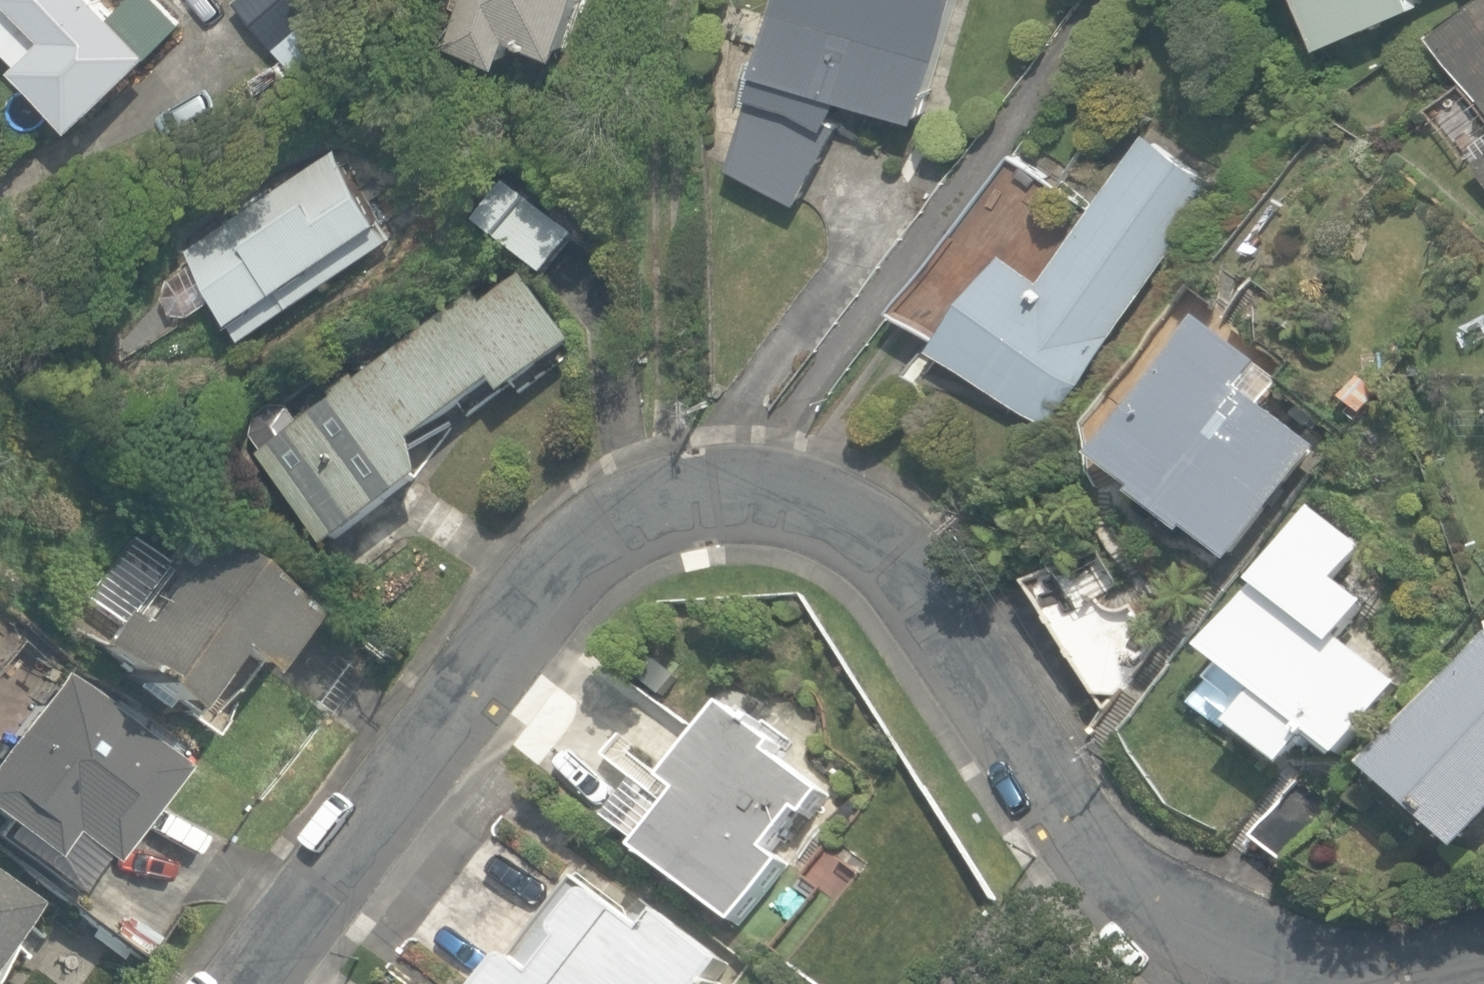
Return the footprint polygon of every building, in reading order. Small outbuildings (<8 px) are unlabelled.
[(110,0),(9,0),(0,9),(0,36),(29,65),(26,68),(86,127),(189,23),(165,0),(128,0),(119,9),(110,0)] [(305,72),(350,34),(321,0),(237,0),(277,47),(282,44),(305,72)] [(509,62),(518,35),(572,53),(589,0),(467,0),(452,44),(509,62)] [(798,208),(847,100),(922,123),(958,0),(779,0),(773,21),(756,16),(746,49),(766,55),(732,169),(798,208)] [(1326,44),(1421,5),(1419,0),(1308,0),(1326,44)] [(1437,34),(1483,98),(1483,0),(1437,34)] [(897,308),(1045,421),(1221,191),(1147,134),(1088,212),(1013,155),(897,308)] [(1483,175),(1483,135),(1473,143),(1482,155),(1474,161),(1483,175)] [(216,299),(243,339),(393,236),(337,147),(187,245),(198,259),(168,278),(163,296),(173,313),(194,314),(216,299)] [(472,222),(544,279),(575,241),(502,184),(472,222)] [(262,456),(362,574),(411,536),(387,511),(427,481),(418,443),(495,383),(506,397),(575,345),(522,276),(483,307),(473,293),(360,384),(356,379),(332,397),(335,401),(300,427),(286,409),(269,406),(252,420),(252,437),(265,454),(262,456)] [(1187,531),(1231,564),(1318,448),(1239,388),(1256,365),(1196,321),(1091,460),(1134,493),(1131,497),(1183,536),(1187,531)] [(1232,730),(1286,770),(1306,742),(1335,764),(1394,684),(1342,645),(1370,608),(1336,582),(1360,550),(1309,511),(1204,652),(1259,693),(1232,730)] [(88,646),(169,709),(219,648),(251,672),(300,613),(184,523),(149,566),(156,571),(121,614),(115,609),(88,646)] [(1029,590),(1103,712),(1160,650),(1099,548),(1029,590)] [(1461,855),(1483,828),(1483,635),(1365,769),(1461,855)] [(30,683),(41,666),(23,653),(11,670),(30,683)] [(1250,693),(1217,666),(1185,705),(1218,732),(1250,693)] [(64,892),(92,856),(100,862),(175,765),(55,672),(0,744),(0,843),(64,892)] [(642,854),(739,927),(788,861),(772,849),(800,812),(807,817),(827,791),(774,751),(778,745),(726,706),(669,783),(685,796),(642,854)] [(1248,837),(1282,864),(1329,804),(1294,777),(1248,837)] [(30,902),(0,880),(0,941),(30,902)] [(725,963),(658,911),(643,931),(588,888),(578,892),(555,923),(554,935),(559,942),(534,974),(528,966),(517,960),(503,957),(482,983),(709,983),(725,963)]
